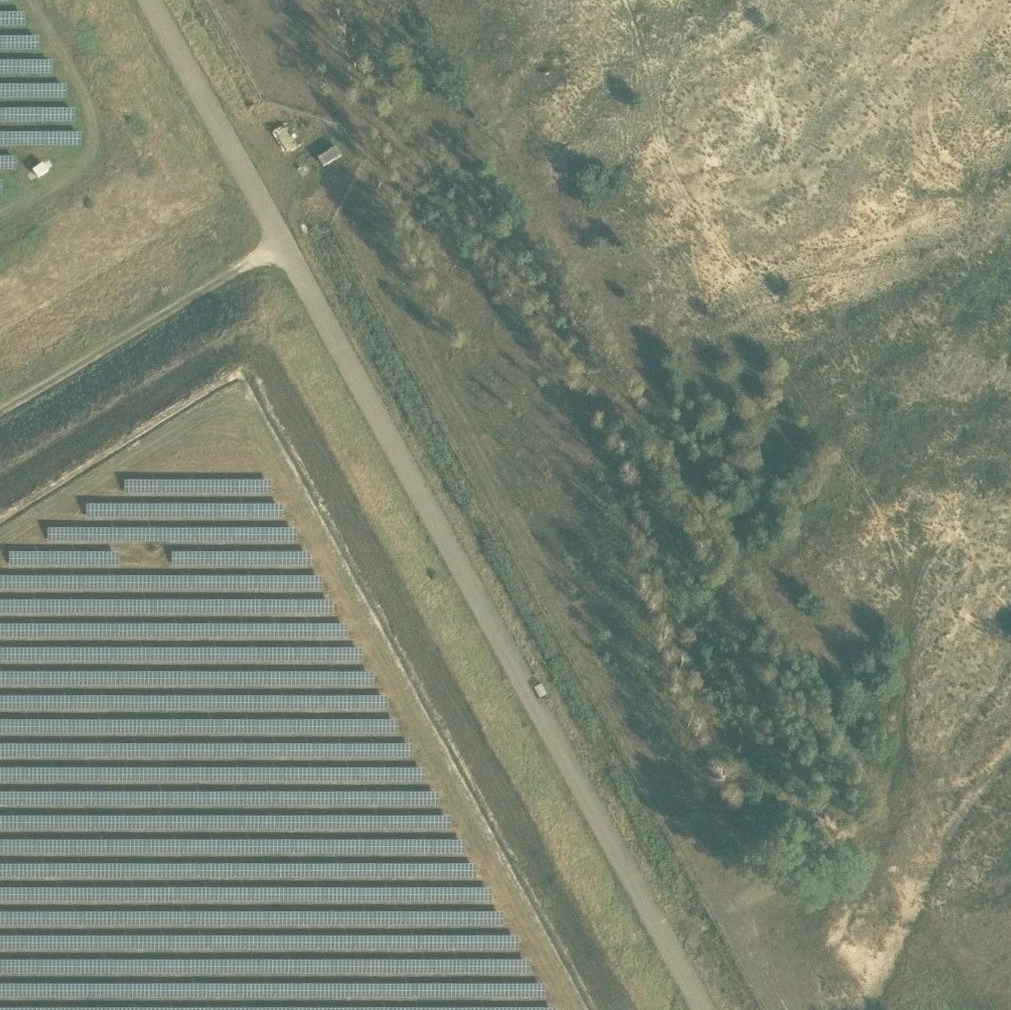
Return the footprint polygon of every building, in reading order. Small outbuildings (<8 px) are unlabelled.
[(338,145),(319,155),(325,166),(344,156),(338,145)]
